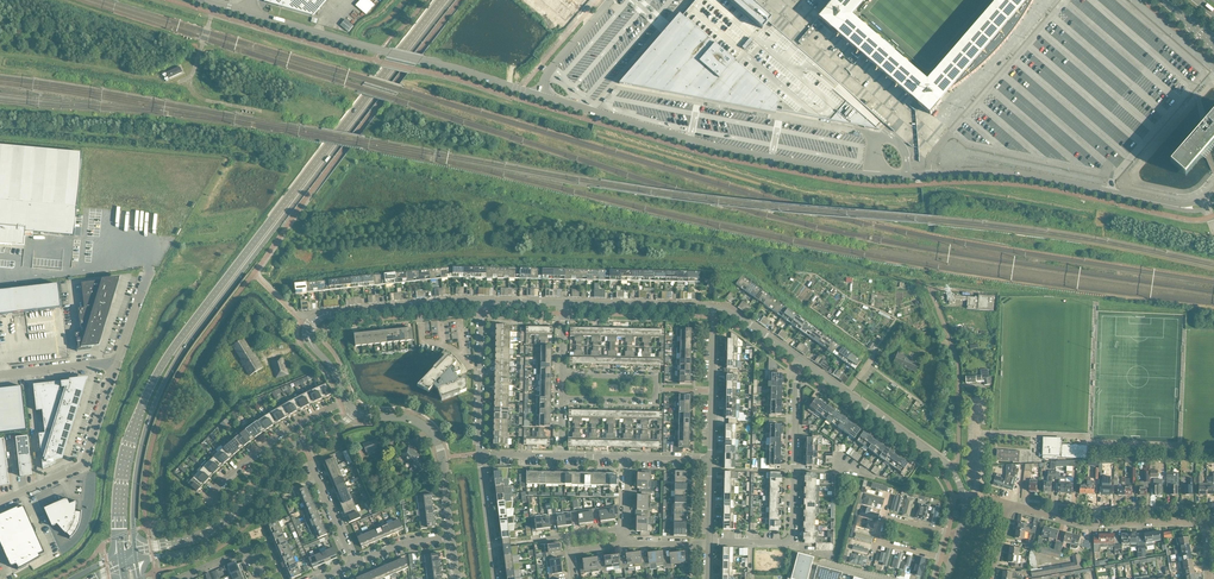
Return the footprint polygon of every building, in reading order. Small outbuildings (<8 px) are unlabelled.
[(327,0),(266,0),(264,2),(313,16),(327,0)] [(358,7),(369,16),(377,7),(370,0),(365,0),(358,7)] [(565,20),(572,12),(558,0),(542,0),(565,20)] [(748,0),(696,0),(687,11),(684,14),(682,16),(679,14),(667,28),(656,41),(619,84),(665,93),(699,99),(775,114),(776,110),(827,120),(879,130),(885,123),(838,83),(768,23),(771,20),(748,0)] [(841,36),(909,95),(917,102),(930,113),(941,101),(949,91),(960,83),(965,80),(970,75),(975,71),(980,67),(985,63),(989,58),(994,54),(998,49),(1003,44),(1007,39),(1011,34),(1015,29),(1018,23),(1022,18),(1026,13),(1032,1),(1033,0),(994,0),(928,76),(861,19),(878,0),(836,0),(831,5),(820,18),(831,27),(841,36)] [(183,68),(165,76),(167,82),(185,74),(183,68)] [(1213,144),(1213,115),(1206,124),(1172,163),(1186,176),(1207,152),(1213,144)] [(24,246),(26,232),(75,236),(82,153),(0,145),(0,244),(24,246)] [(452,277),(452,267),(440,269),(441,279),(452,277)] [(464,278),(464,268),(452,267),(452,277),(464,278)] [(475,278),(475,268),(464,268),(464,278),(475,278)] [(486,278),(486,268),(475,268),(475,278),(486,278)] [(497,278),(498,268),(486,268),(486,278),(497,278)] [(509,279),(509,269),(498,268),(497,278),(509,279)] [(441,279),(440,269),(429,270),(430,280),(441,279)] [(520,279),(520,269),(509,269),(509,279),(520,279)] [(531,279),(531,269),(520,269),(520,279),(531,279)] [(542,279),(542,269),(531,269),(531,279),(542,279)] [(553,279),(554,270),(542,269),(542,279),(553,279)] [(430,280),(429,270),(418,271),(419,281),(430,280)] [(565,280),(565,270),(554,270),(553,279),(565,280)] [(576,280),(576,270),(565,270),(565,280),(576,280)] [(587,280),(587,270),(576,270),(576,280),(587,280)] [(598,280),(598,271),(587,270),(587,280),(598,280)] [(419,281),(418,271),(407,272),(408,282),(419,281)] [(609,281),(610,271),(598,271),(598,280),(609,281)] [(621,281),(621,271),(610,271),(609,281),(621,281)] [(632,281),(632,271),(621,271),(621,281),(632,281)] [(643,281),(643,272),(632,271),(632,281),(643,281)] [(408,282),(407,272),(396,273),(397,283),(408,282)] [(654,282),(654,272),(643,272),(643,281),(654,282)] [(666,282),(666,272),(654,272),(654,282),(666,282)] [(677,282),(677,272),(666,272),(666,282),(677,282)] [(688,282),(688,272),(677,272),(677,282),(688,282)] [(699,283),(700,273),(688,272),(688,282),(699,283)] [(397,283),(396,273),(384,274),(385,284),(397,283)] [(385,284),(384,274),(373,276),(374,285),(385,284)] [(374,285),(373,276),(362,277),(363,287),(374,285)] [(751,283),(741,276),(736,284),(745,291),(751,283)] [(100,346),(121,277),(103,279),(102,281),(82,283),(85,308),(79,309),(81,333),(75,333),(77,352),(92,350),(91,347),(100,346)] [(363,287),(362,277),(351,278),(352,288),(363,287)] [(352,288),(351,278),(340,279),(341,289),(352,288)] [(341,289),(340,279),(329,280),(330,290),(341,289)] [(330,290),(329,280),(318,281),(318,291),(330,290)] [(318,291),(318,281),(306,283),(307,292),(318,291)] [(307,292),(306,283),(295,284),(296,294),(307,292)] [(760,290),(751,283),(745,291),(754,298),(760,290)] [(58,284),(0,291),(0,315),(61,308),(58,284)] [(769,296),(760,290),(754,298),(763,304),(769,296)] [(979,297),(956,295),(947,295),(947,299),(949,299),(949,304),(953,304),(953,300),(956,300),(966,300),(967,300),(967,309),(993,311),(994,296),(979,294),(979,297)] [(778,303),(769,296),(763,304),(772,311),(778,303)] [(787,309),(778,303),(772,311),(782,317),(787,309)] [(791,324),(797,316),(787,309),(782,317),(791,324)] [(806,322),(797,316),(791,324),(800,330),(806,322)] [(815,329),(806,322),(800,330),(809,337),(815,329)] [(535,335),(535,325),(530,325),(530,327),(526,327),(526,344),(528,344),(529,340),(530,340),(531,335),(535,335)] [(543,344),(543,327),(540,327),(540,326),(535,325),(535,335),(539,335),(539,340),(540,340),(540,344),(543,344)] [(552,335),(552,326),(547,326),(547,327),(543,327),(543,344),(545,344),(546,340),(547,341),(547,338),(552,338),(552,335)] [(578,345),(579,328),(575,328),(575,326),(570,326),(570,336),(575,336),(574,341),(576,341),(576,345),(578,345)] [(587,336),(587,327),(583,326),(583,328),(579,328),(578,345),(581,345),(581,341),(583,341),(583,336),(587,336)] [(595,345),(596,328),(592,328),(592,327),(587,327),(587,336),(591,336),(591,341),(593,341),(593,345),(595,345)] [(604,337),(604,327),(600,327),(600,328),(596,328),(595,345),(598,345),(598,341),(600,342),(600,336),(604,337)] [(613,346),(613,329),(609,329),(609,327),(604,327),(604,337),(608,337),(608,342),(610,342),(610,346),(613,346)] [(621,337),(621,327),(617,327),(617,329),(613,329),(613,346),(615,346),(615,342),(617,342),(617,337),(621,337)] [(630,346),(630,329),(626,329),(626,327),(621,327),(621,337),(625,337),(625,342),(627,342),(627,346),(630,346)] [(638,337),(639,328),(634,327),(634,329),(630,329),(630,346),(632,346),(632,342),(634,342),(634,337),(638,337)] [(414,341),(412,328),(411,328),(412,330),(410,330),(410,328),(405,329),(405,330),(406,330),(407,341),(413,340),(413,341),(414,341)] [(647,346),(647,329),(643,329),(643,328),(639,328),(638,337),(642,337),(642,342),(644,342),(644,346),(647,346)] [(655,338),(656,328),(651,328),(650,329),(647,329),(647,346),(649,346),(649,343),(651,343),(651,338),(655,338)] [(664,347),(664,330),(660,330),(660,328),(656,328),(655,338),(659,338),(659,343),(661,343),(661,347),(664,347)] [(406,330),(405,330),(403,330),(403,329),(399,329),(399,331),(400,341),(407,341),(406,330)] [(824,335),(815,329),(809,337),(818,343),(824,335)] [(393,332),(392,332),(391,332),(390,330),(386,331),(386,332),(387,332),(388,343),(394,342),(393,332)] [(399,331),(397,331),(397,330),(392,330),(392,332),(393,332),(394,342),(400,341),(399,331)] [(387,332),(386,332),(384,333),(384,331),(379,331),(380,333),(381,343),(388,343),(387,332)] [(374,334),(373,334),(371,334),(371,332),(367,333),(367,334),(368,345),(375,344),(374,334)] [(380,333),(378,333),(378,332),(373,332),(373,334),(374,334),(375,344),(381,343),(380,333)] [(737,347),(738,336),(731,332),(731,339),(727,339),(727,342),(725,343),(725,347),(737,347)] [(367,334),(365,335),(365,333),(360,333),(360,335),(361,335),(362,345),(368,345),(367,334)] [(833,342),(824,335),(818,343),(827,350),(833,342)] [(263,368),(254,353),(253,353),(244,339),(233,346),(242,360),(241,361),(250,376),(263,368)] [(842,348),(833,342),(827,350),(836,356),(842,348)] [(612,364),(613,346),(610,346),(610,351),(608,351),(608,356),(604,356),(604,366),(608,366),(609,364),(612,364)] [(621,366),(621,356),(617,356),(617,351),(615,351),(615,346),(613,346),(612,364),(616,364),(616,366),(621,366)] [(578,364),(578,347),(576,347),(576,350),(574,350),(574,355),(570,355),(570,365),(575,365),(575,364),(578,364)] [(587,365),(587,356),(583,356),(583,351),(581,350),(581,347),(578,347),(578,364),(582,364),(582,365),(587,365)] [(595,364),(596,347),(593,347),(593,351),(591,351),(591,356),(587,356),(587,365),(592,365),(592,364),(595,364)] [(604,366),(604,356),(600,356),(600,351),(598,351),(598,347),(596,347),(595,364),(599,364),(599,366),(604,366)] [(629,365),(630,348),(627,347),(627,351),(625,351),(625,356),(621,356),(621,366),(625,366),(626,365),(629,365)] [(638,366),(638,357),(634,357),(634,352),(632,352),(632,348),(630,348),(629,365),(633,365),(633,366),(638,366)] [(646,365),(647,348),(644,348),(644,352),(642,352),(642,357),(638,357),(638,366),(642,367),(642,365),(646,365)] [(655,367),(655,357),(651,357),(651,352),(649,352),(649,348),(647,348),(646,365),(650,365),(650,367),(655,367)] [(663,365),(664,348),(661,348),(661,352),(659,352),(659,357),(655,357),(655,367),(659,367),(659,365),(663,365)] [(851,355),(842,348),(836,356),(845,363),(851,355)] [(455,375),(460,373),(465,372),(464,370),(464,369),(463,368),(462,366),(462,365),(461,364),(460,362),(459,361),(458,359),(457,358),(456,357),(454,355),(453,354),(452,354),(449,352),(447,351),(446,350),(445,349),(428,373),(430,376),(429,377),(428,376),(418,387),(425,390),(426,390),(429,392),(434,387),(441,399),(459,392),(459,394),(466,391),(467,378),(457,382),(455,375)] [(919,364),(910,360),(911,359),(907,357),(908,356),(898,352),(893,362),(916,372),(919,364)] [(861,361),(851,355),(845,363),(855,369),(861,361)] [(288,374),(283,358),(272,361),(276,377),(288,374)] [(782,378),(782,374),(777,374),(777,370),(776,370),(776,363),(769,358),(768,370),(770,370),(770,373),(771,373),(771,380),(784,381),(784,378),(782,378)] [(737,368),(737,361),(725,361),(725,365),(727,365),(726,368),(730,368),(730,372),(738,372),(738,368),(737,368)] [(737,382),(737,375),(738,375),(738,372),(730,372),(730,375),(726,375),(726,378),(725,378),(725,382),(737,382)] [(990,384),(989,374),(981,375),(981,376),(966,377),(966,383),(984,382),(985,385),(990,384)] [(63,459),(88,377),(70,379),(69,382),(67,382),(66,381),(34,385),(37,411),(43,410),(45,433),(39,434),(43,469),(56,463),(55,460),(63,459)] [(229,381),(220,386),(223,392),(232,386),(229,381)] [(331,395),(326,383),(319,386),(324,398),(331,395)] [(324,398),(319,386),(313,389),(318,400),(324,398)] [(27,430),(23,387),(0,389),(0,433),(27,430)] [(318,400),(313,389),(306,392),(312,403),(318,400)] [(312,403),(306,392),(303,394),(300,396),(306,407),(312,403)] [(306,407),(300,396),(296,398),(294,399),(300,410),(302,409),(306,407)] [(815,411),(822,401),(820,399),(819,400),(816,398),(813,403),(810,401),(806,406),(809,408),(810,407),(815,411)] [(300,410),(294,399),(291,400),(288,402),(294,413),(300,410)] [(821,415),(827,406),(824,404),(825,403),(822,401),(815,411),(821,415)] [(294,413),(288,402),(284,404),(281,406),(288,416),(294,413)] [(288,416),(281,406),(278,408),(275,410),(282,420),(288,416)] [(826,419),(833,409),(831,407),(830,408),(827,406),(821,415),(826,419)] [(783,411),(783,408),(771,408),(770,415),(769,414),(769,418),(776,418),(776,415),(781,415),(781,411),(783,411)] [(577,428),(577,410),(574,410),(574,409),(569,409),(568,418),(573,418),(573,423),(575,424),(574,427),(577,428)] [(585,419),(586,409),(581,409),(581,410),(577,410),(577,428),(580,428),(580,424),(581,424),(582,419),(585,419)] [(594,428),(594,411),(591,411),(591,409),(586,409),(585,419),(590,419),(590,424),(591,424),(591,428),(594,428)] [(602,419),(603,409),(598,409),(598,411),(594,411),(594,428),(597,428),(597,424),(598,424),(599,419),(602,419)] [(611,429),(611,411),(608,411),(608,409),(603,409),(602,419),(607,419),(607,424),(608,424),(608,429),(611,429)] [(832,423),(838,414),(835,412),(836,411),(833,409),(826,419),(832,423)] [(282,420),(275,410),(272,412),(269,413),(276,424),(282,420)] [(620,419),(620,410),(615,410),(615,411),(611,411),(611,429),(613,429),(614,424),(615,424),(615,419),(620,419)] [(628,429),(628,411),(625,411),(625,410),(620,410),(620,419),(624,419),(624,424),(625,424),(625,429),(628,429)] [(637,420),(637,410),(632,410),(632,411),(628,411),(628,429),(630,429),(631,425),(632,425),(632,420),(637,420)] [(645,429),(645,412),(641,412),(641,410),(637,410),(637,420),(641,420),(641,425),(642,425),(642,429),(645,429)] [(654,420),(654,410),(649,410),(649,412),(645,412),(645,429),(647,429),(647,425),(649,425),(649,420),(654,420)] [(662,429),(662,412),(658,412),(658,410),(654,410),(654,420),(657,420),(657,425),(659,425),(659,429),(662,429)] [(737,422),(737,418),(738,418),(739,418),(739,411),(736,411),(724,411),(724,415),(725,415),(725,418),(729,418),(728,422),(737,422)] [(276,424),(269,413),(266,415),(263,417),(270,428),(276,424)] [(837,427),(844,417),(842,415),(841,416),(838,414),(832,423),(837,427)] [(270,428),(263,417),(257,421),(264,431),(267,429),(270,428)] [(843,431),(849,422),(846,420),(847,419),(844,417),(837,427),(843,431)] [(264,431),(257,421),(254,423),(251,425),(259,435),(261,434),(264,431)] [(781,429),(781,425),(776,425),(776,421),(769,421),(769,424),(770,424),(770,431),(783,432),(783,429),(781,429)] [(736,432),(736,425),(737,425),(737,422),(728,422),(728,425),(725,425),(725,429),(724,428),(723,432),(736,432)] [(848,435),(855,425),(853,423),(852,424),(849,422),(843,431),(848,435)] [(259,435),(251,425),(246,430),(253,440),(257,437),(259,435)] [(854,439),(860,430),(857,428),(858,426),(855,425),(848,435),(854,439)] [(532,447),(532,437),(528,437),(529,432),(527,432),(527,428),(524,428),(524,445),(527,445),(527,447),(532,447)] [(541,445),(541,428),(539,428),(538,432),(537,432),(537,437),(532,437),(532,447),(537,447),(537,445),(541,445)] [(550,447),(550,437),(545,437),(545,432),(544,432),(544,428),(541,428),(541,445),(544,445),(544,447),(550,447)] [(576,446),(577,429),(574,429),(574,433),(573,433),(572,438),(568,438),(568,447),(573,448),(573,446),(576,446)] [(585,448),(585,438),(581,438),(581,433),(579,433),(580,429),(577,429),(576,446),(580,446),(580,448),(585,448)] [(593,446),(594,429),(591,429),(591,433),(589,433),(589,438),(585,438),(585,448),(590,448),(590,446),(593,446)] [(602,448),(602,438),(598,438),(598,433),(596,433),(596,429),(594,429),(593,446),(597,446),(597,448),(602,448)] [(610,447),(611,429),(608,429),(608,433),(606,433),(606,439),(602,438),(602,448),(607,448),(607,447),(610,447)] [(619,449),(619,439),(615,439),(615,434),(613,434),(613,429),(611,429),(610,447),(614,447),(614,448),(619,449)] [(253,440),(246,430),(240,434),(248,444),(253,440)] [(627,447),(628,430),(625,430),(625,434),(623,434),(623,439),(619,439),(619,449),(624,449),(624,447),(627,447)] [(636,449),(636,439),(632,439),(632,434),(630,434),(630,430),(628,430),(627,447),(631,447),(631,449),(636,449)] [(645,447),(645,430),(642,430),(642,434),(640,434),(640,439),(636,439),(636,449),(641,449),(641,447),(645,447)] [(653,449),(653,439),(649,439),(649,434),(647,434),(647,430),(645,430),(645,447),(648,448),(648,449),(653,449)] [(661,448),(662,431),(659,431),(659,434),(657,434),(657,439),(653,439),(653,449),(658,449),(658,448),(661,448)] [(863,445),(870,435),(867,433),(866,434),(863,432),(857,441),(863,445)] [(248,444),(240,434),(234,439),(242,448),(245,446),(248,444)] [(817,445),(818,438),(819,438),(819,435),(812,435),(812,438),(807,438),(807,442),(805,442),(805,445),(817,445)] [(868,449),(874,440),(871,438),(872,437),(870,435),(863,445),(868,449)] [(28,436),(16,437),(21,476),(32,475),(28,436)] [(382,447),(380,443),(381,443),(378,437),(363,444),(368,453),(382,447)] [(0,439),(0,486),(9,485),(4,439),(0,439)] [(242,448),(234,439),(229,443),(237,452),(239,450),(242,448)] [(874,453),(881,443),(878,441),(877,442),(874,440),(868,449),(874,453)] [(1059,441),(1043,440),(1042,459),(1044,459),(1058,459),(1058,458),(1087,459),(1088,451),(1088,445),(1062,444),(1058,444),(1059,441)] [(674,441),(674,453),(678,453),(682,453),(683,448),(683,449),(689,450),(689,448),(689,445),(690,445),(691,442),(678,442),(678,441),(674,441)] [(237,452),(229,443),(223,448),(232,457),(234,455),(237,452)] [(879,457),(885,448),(882,446),(883,445),(881,443),(874,453),(879,457)] [(425,467),(417,458),(419,456),(410,446),(402,454),(419,473),(421,471),(423,473),(426,469),(425,468),(425,467)] [(855,459),(859,454),(853,450),(853,449),(851,447),(846,453),(855,459)] [(232,457),(223,448),(221,450),(218,453),(226,462),(232,457)] [(885,461),(892,451),(889,449),(889,450),(885,448),(879,457),(885,461)] [(1020,452),(998,450),(997,450),(996,460),(997,460),(1019,462),(1020,451),(1020,452)] [(890,465),(897,456),(893,454),(894,452),(892,451),(885,461),(890,465)] [(226,462),(218,453),(215,456),(213,458),(221,466),(226,462)] [(896,469),(903,459),(900,457),(900,458),(897,456),(890,465),(896,469)] [(338,465),(335,457),(325,461),(325,462),(326,462),(327,463),(324,464),(326,470),(338,465)] [(1139,483),(1139,484),(1139,487),(1140,487),(1140,495),(1147,495),(1147,482),(1151,482),(1150,477),(1150,471),(1150,470),(1150,457),(1146,457),(1146,468),(1147,469),(1147,471),(1143,471),(1143,482),(1142,482),(1141,482),(1140,482),(1139,483)] [(221,466),(213,458),(208,463),(217,471),(221,466)] [(780,466),(780,462),(782,462),(782,459),(769,459),(766,459),(766,465),(768,466),(768,469),(775,469),(775,466),(780,466)] [(817,466),(817,459),(805,459),(805,462),(806,462),(806,466),(811,466),(811,469),(818,470),(818,466),(817,466)] [(905,468),(908,464),(905,462),(905,460),(903,459),(896,469),(902,473),(901,474),(903,476),(907,470),(905,468)] [(1099,468),(1098,479),(1103,479),(1103,477),(1102,477),(1102,473),(1102,464),(1114,463),(1114,459),(1103,459),(1099,459),(1099,464),(1099,468)] [(206,460),(201,466),(212,476),(217,471),(208,463),(206,460)] [(1012,465),(1011,472),(1019,473),(1020,464),(1012,465)] [(200,465),(196,470),(198,473),(207,481),(212,476),(201,466),(200,465)] [(340,471),(338,465),(326,470),(329,476),(340,471)] [(507,479),(508,468),(511,468),(511,467),(493,467),(493,468),(494,468),(494,472),(493,472),(494,480),(500,479),(500,480),(510,479),(507,479)] [(1131,478),(1129,478),(1125,478),(1125,495),(1132,495),(1132,483),(1136,483),(1136,468),(1131,468),(1131,478)] [(344,469),(340,471),(329,476),(331,481),(343,476),(346,475),(344,469)] [(643,474),(636,474),(636,481),(648,481),(651,481),(651,474),(651,470),(644,470),(643,474)] [(1051,492),(1052,478),(1056,478),(1056,472),(1056,470),(1048,470),(1048,482),(1044,482),(1044,492),(1045,492),(1045,493),(1048,493),(1048,492),(1051,492)] [(996,476),(993,485),(1003,488),(1003,487),(1013,490),(1017,479),(1019,473),(1011,472),(1008,471),(1006,476),(1005,479),(1001,478),(1001,477),(1001,476),(1001,475),(1000,474),(998,474),(997,474),(997,475),(996,476)] [(1203,483),(1203,476),(1200,476),(1200,472),(1196,472),(1196,478),(1196,483),(1200,483),(1200,495),(1207,495),(1207,483),(1203,483)] [(207,481),(198,473),(195,476),(193,478),(202,486),(205,484),(207,481)] [(1174,473),(1167,473),(1167,478),(1167,486),(1171,486),(1171,495),(1178,495),(1178,485),(1179,485),(1179,473),(1174,473)] [(345,482),(343,476),(331,481),(334,487),(345,482)] [(1102,487),(1102,494),(1107,495),(1107,496),(1111,496),(1111,486),(1111,477),(1103,477),(1103,479),(1102,486),(1102,487)] [(1193,495),(1193,478),(1189,478),(1189,485),(1185,485),(1185,477),(1181,477),(1181,491),(1185,491),(1185,495),(1193,495)] [(202,486),(193,478),(191,481),(188,484),(198,492),(202,486)] [(1125,495),(1125,478),(1122,478),(1122,486),(1119,486),(1119,478),(1114,478),(1114,492),(1118,492),(1118,495),(1125,495)] [(508,486),(509,479),(510,479),(500,480),(500,479),(494,480),(495,487),(500,486),(501,487),(511,486),(508,486)] [(648,488),(648,481),(636,481),(637,486),(637,488),(643,488),(643,492),(651,492),(651,488),(648,488)] [(336,493),(348,488),(345,482),(334,487),(336,493)] [(309,493),(307,487),(303,489),(301,484),(292,488),(296,499),(300,497),(309,493)] [(888,488),(874,485),(871,484),(869,489),(874,491),(874,493),(879,494),(880,492),(886,493),(888,488)] [(508,494),(510,487),(511,486),(501,487),(500,486),(495,487),(496,494),(501,494),(502,495),(512,494),(512,493),(508,494)] [(350,494),(348,488),(336,493),(339,499),(350,494)] [(431,488),(417,494),(417,496),(418,496),(419,503),(432,501),(432,499),(433,499),(433,494),(432,495),(431,488)] [(651,503),(651,496),(651,492),(643,492),(643,496),(635,495),(636,503),(651,503)] [(302,503),(312,499),(309,493),(300,497),(302,503)] [(353,500),(350,494),(339,499),(341,505),(353,500)] [(510,501),(511,494),(512,494),(502,495),(501,494),(496,494),(497,502),(502,501),(503,502),(513,501),(510,501)] [(882,507),(884,500),(865,495),(862,506),(871,508),(873,504),(882,507)] [(902,499),(894,497),(890,512),(894,513),(895,509),(900,510),(902,499)] [(82,518),(82,511),(82,513),(76,512),(77,501),(70,504),(68,498),(44,508),(52,527),(57,524),(66,535),(67,533),(71,538),(70,539),(72,538),(73,536),(74,535),(76,533),(77,532),(78,530),(78,529),(79,527),(80,525),(80,524),(81,523),(81,522),(81,521),(81,519),(82,518)] [(302,503),(300,504),(301,508),(304,507),(305,509),(315,505),(312,499),(302,503)] [(915,506),(912,505),(913,500),(907,499),(903,517),(909,518),(911,509),(914,510),(915,506)] [(355,506),(353,500),(341,505),(344,511),(355,506)] [(432,501),(419,503),(419,509),(433,508),(433,507),(433,505),(434,505),(434,501),(432,501)] [(511,509),(512,501),(513,501),(503,502),(502,501),(497,502),(498,509),(503,509),(503,510),(514,508),(511,509)] [(650,514),(651,503),(636,503),(636,508),(637,508),(637,510),(643,510),(643,514),(650,514)] [(919,504),(915,518),(924,520),(927,506),(919,504)] [(317,511),(315,505),(305,509),(305,510),(302,511),(304,516),(317,511)] [(358,505),(355,506),(344,511),(346,517),(358,512),(361,511),(358,505)] [(24,506),(19,509),(18,507),(19,507),(19,506),(0,515),(0,541),(11,567),(17,564),(19,569),(18,569),(18,570),(41,557),(41,556),(40,557),(39,554),(45,552),(24,506)] [(606,507),(606,510),(608,522),(613,521),(613,520),(615,520),(614,514),(618,513),(619,506),(613,506),(606,507)] [(433,508),(419,509),(420,516),(434,514),(434,512),(435,511),(434,507),(433,507),(433,508)] [(606,507),(595,509),(596,516),(600,516),(601,523),(608,522),(606,510),(606,507)] [(872,509),(862,507),(859,517),(877,521),(879,514),(872,512),(872,509)] [(934,507),(933,509),(931,509),(930,515),(932,516),(930,524),(936,526),(941,509),(934,507)] [(512,516),(513,509),(514,509),(514,508),(503,510),(503,509),(498,509),(499,517),(504,516),(504,517),(515,516),(512,516)] [(548,515),(541,515),(543,530),(549,529),(549,528),(550,528),(549,522),(553,522),(552,514),(552,509),(548,510),(548,515)] [(595,509),(585,510),(585,513),(586,525),(592,523),(593,522),(593,517),(596,516),(595,509)] [(578,511),(574,511),(575,519),(578,519),(579,526),(586,525),(585,513),(585,510),(578,511)] [(306,522),(320,517),(317,511),(304,516),(306,522)] [(574,511),(563,513),(565,527),(570,526),(570,525),(572,525),(571,520),(575,519),(574,511)] [(361,518),(358,512),(346,517),(349,523),(361,518)] [(532,513),(530,513),(530,517),(531,525),(535,524),(536,532),(543,530),(541,515),(535,516),(535,515),(532,513)] [(556,514),(552,514),(553,522),(557,521),(558,529),(565,527),(563,513),(556,514)] [(434,514),(420,516),(421,522),(435,521),(435,520),(434,518),(436,518),(435,514),(434,514)] [(650,518),(650,514),(643,514),(643,517),(635,517),(635,524),(647,524),(650,524),(650,518)] [(513,523),(514,516),(515,516),(504,517),(504,516),(499,517),(500,524),(505,524),(505,525),(516,523),(513,523)] [(309,528),(322,522),(320,517),(306,522),(309,528)] [(404,529),(399,520),(393,522),(397,532),(404,529)] [(435,521),(421,522),(422,529),(436,527),(435,524),(437,524),(436,520),(435,520),(435,521)] [(278,521),(268,526),(267,525),(290,578),(301,573),(278,521)] [(865,526),(866,523),(859,521),(857,529),(874,533),(875,529),(865,526)] [(312,534),(315,532),(325,528),(322,522),(309,528),(312,534)] [(397,532),(393,522),(387,525),(391,534),(397,532)] [(513,531),(514,524),(516,523),(505,525),(505,524),(500,524),(501,532),(506,531),(506,532),(517,531),(513,531)] [(1026,527),(1027,524),(1017,523),(1016,530),(1026,532),(1032,532),(1032,533),(1036,534),(1038,525),(1034,524),(1033,528),(1026,527)] [(386,537),(381,527),(380,524),(379,524),(375,525),(375,526),(374,526),(376,530),(380,540),(386,537)] [(647,531),(647,524),(635,524),(636,530),(637,530),(636,531),(642,532),(642,535),(650,536),(650,531),(647,531)] [(391,534),(387,525),(381,527),(386,537),(391,534)] [(1049,538),(1052,529),(1044,527),(1042,536),(1049,538)] [(327,534),(325,528),(315,532),(318,539),(327,534)] [(1049,538),(1049,540),(1052,541),(1053,539),(1057,540),(1059,531),(1052,529),(1049,538)] [(380,540),(376,530),(370,533),(374,542),(380,540)] [(1025,539),(1026,532),(1016,530),(1015,538),(1025,539)] [(1190,544),(1188,537),(1185,537),(1184,530),(1179,530),(1181,538),(1176,539),(1178,547),(1190,544)] [(514,538),(515,531),(517,531),(506,532),(506,531),(501,532),(502,540),(510,539),(518,538),(518,537),(514,538)] [(1162,540),(1160,531),(1152,532),(1154,541),(1162,540)] [(1154,541),(1152,532),(1144,533),(1146,543),(1154,541)] [(374,542),(370,533),(364,535),(368,545),(374,542)] [(1071,544),(1074,535),(1066,533),(1064,542),(1071,544)] [(1137,533),(1130,534),(1130,543),(1130,547),(1138,547),(1138,543),(1137,533)] [(873,538),(855,534),(854,539),(871,544),(873,538)] [(1107,547),(1107,534),(1099,534),(1099,537),(1094,538),(1094,552),(1100,552),(1100,547),(1107,547)] [(1115,544),(1115,534),(1107,534),(1107,547),(1115,546),(1115,554),(1119,554),(1119,544),(1115,544)] [(1130,547),(1130,543),(1130,534),(1122,534),(1122,544),(1119,544),(1119,554),(1122,553),(1122,547),(1130,547)] [(368,545),(364,535),(358,538),(362,547),(368,545)] [(1079,546),(1081,539),(1081,537),(1074,535),(1071,544),(1070,548),(1076,549),(1078,548),(1079,546)] [(510,543),(510,539),(502,540),(503,544),(504,556),(512,555),(512,556),(520,555),(516,555),(517,546),(519,546),(511,547),(510,543)] [(548,549),(545,549),(546,553),(546,557),(554,556),(554,552),(561,551),(561,550),(561,544),(560,544),(560,541),(548,542),(548,549)] [(1191,552),(1190,544),(1178,547),(1174,547),(1175,555),(1179,554),(1191,552)] [(868,555),(869,550),(852,546),(851,551),(854,552),(868,555)] [(325,547),(319,550),(321,553),(325,563),(331,560),(327,551),(325,547)] [(1019,556),(1020,548),(1010,547),(1009,555),(1019,556)] [(337,558),(333,548),(327,551),(331,560),(337,558)] [(776,565),(786,565),(787,548),(781,548),(781,562),(776,562),(776,565)] [(887,568),(891,551),(886,549),(885,554),(880,553),(878,563),(883,564),(882,567),(887,568)] [(657,566),(655,551),(647,552),(648,559),(645,560),(646,568),(657,566)] [(668,568),(667,560),(663,561),(662,552),(660,552),(660,551),(655,551),(657,566),(657,567),(663,566),(664,568),(668,568)] [(627,560),(623,560),(624,568),(628,568),(635,567),(633,552),(626,552),(627,560)] [(641,560),(641,556),(640,553),(638,553),(638,552),(633,552),(635,567),(642,567),(642,568),(646,568),(645,560),(641,560)] [(678,564),(677,552),(669,552),(670,560),(667,560),(668,568),(672,567),(671,564),(678,564)] [(689,568),(689,557),(688,557),(688,556),(684,556),(684,552),(682,552),(677,552),(678,564),(684,563),(684,569),(689,568)] [(1192,559),(1191,552),(1179,554),(1179,557),(1182,557),(1183,561),(1192,559)] [(325,563),(321,553),(315,556),(319,565),(325,563)] [(440,553),(425,555),(426,562),(440,560),(439,558),(441,558),(440,553)] [(811,568),(814,557),(799,554),(798,553),(792,573),(787,573),(787,578),(845,578),(841,578),(842,573),(817,566),(816,570),(811,568)] [(518,562),(519,555),(520,555),(512,556),(512,555),(504,556),(505,563),(513,562),(513,563),(521,562),(518,562)] [(613,570),(611,555),(604,555),(605,563),(601,563),(602,571),(613,570)] [(624,568),(623,560),(619,561),(619,555),(617,555),(611,555),(613,570),(624,568)] [(870,560),(854,556),(850,555),(848,563),(868,568),(870,560)] [(900,570),(903,556),(898,555),(897,558),(893,557),(890,568),(900,570)] [(1020,563),(1021,556),(1019,556),(1009,555),(1008,562),(1012,563),(1011,566),(1023,567),(1023,564),(1020,563)] [(319,565),(315,556),(309,559),(313,568),(319,565)] [(554,556),(546,557),(547,561),(548,568),(551,567),(562,566),(562,558),(555,559),(554,556)] [(602,571),(601,563),(598,564),(597,558),(595,558),(595,557),(590,558),(591,569),(598,568),(598,571),(602,571)] [(926,559),(917,557),(912,575),(924,578),(926,571),(923,570),(926,559)] [(408,568),(404,558),(398,561),(402,570),(408,568)] [(591,569),(590,558),(583,558),(584,565),(580,566),(581,574),(585,573),(585,570),(591,569)] [(1192,559),(1183,561),(1179,562),(1181,569),(1184,568),(1194,567),(1192,559)] [(440,560),(426,562),(427,568),(441,566),(440,564),(442,564),(441,560),(440,560)] [(402,570),(398,561),(392,563),(396,573),(402,570)] [(1082,569),(1081,561),(1074,563),(1070,563),(1072,570),(1082,569)] [(519,570),(520,562),(521,562),(513,563),(513,562),(505,563),(506,571),(513,570),(514,571),(522,570),(522,569),(519,570)] [(396,573),(392,563),(386,566),(390,575),(396,573)] [(232,574),(243,570),(240,564),(232,567),(231,564),(224,567),(225,571),(227,570),(229,576),(232,575),(232,574)] [(390,575),(386,566),(380,568),(384,578),(390,575)] [(441,566),(427,568),(428,575),(441,573),(441,571),(442,570),(442,566),(441,566)] [(548,568),(547,568),(548,574),(549,574),(549,578),(557,577),(556,574),(562,573),(562,571),(563,571),(562,566),(551,567),(548,568)] [(1195,575),(1194,567),(1184,568),(1185,576),(1195,575)] [(380,568),(374,571),(378,578),(382,578),(384,578),(380,568)] [(1039,576),(1038,569),(1031,570),(1032,577),(1039,576)] [(243,570),(232,574),(232,575),(234,578),(238,578),(245,576),(243,570)] [(520,577),(521,570),(522,570),(514,571),(513,570),(506,571),(507,578),(514,577),(515,578),(523,577),(520,577)] [(374,571),(368,573),(371,578),(378,578),(374,571)]
